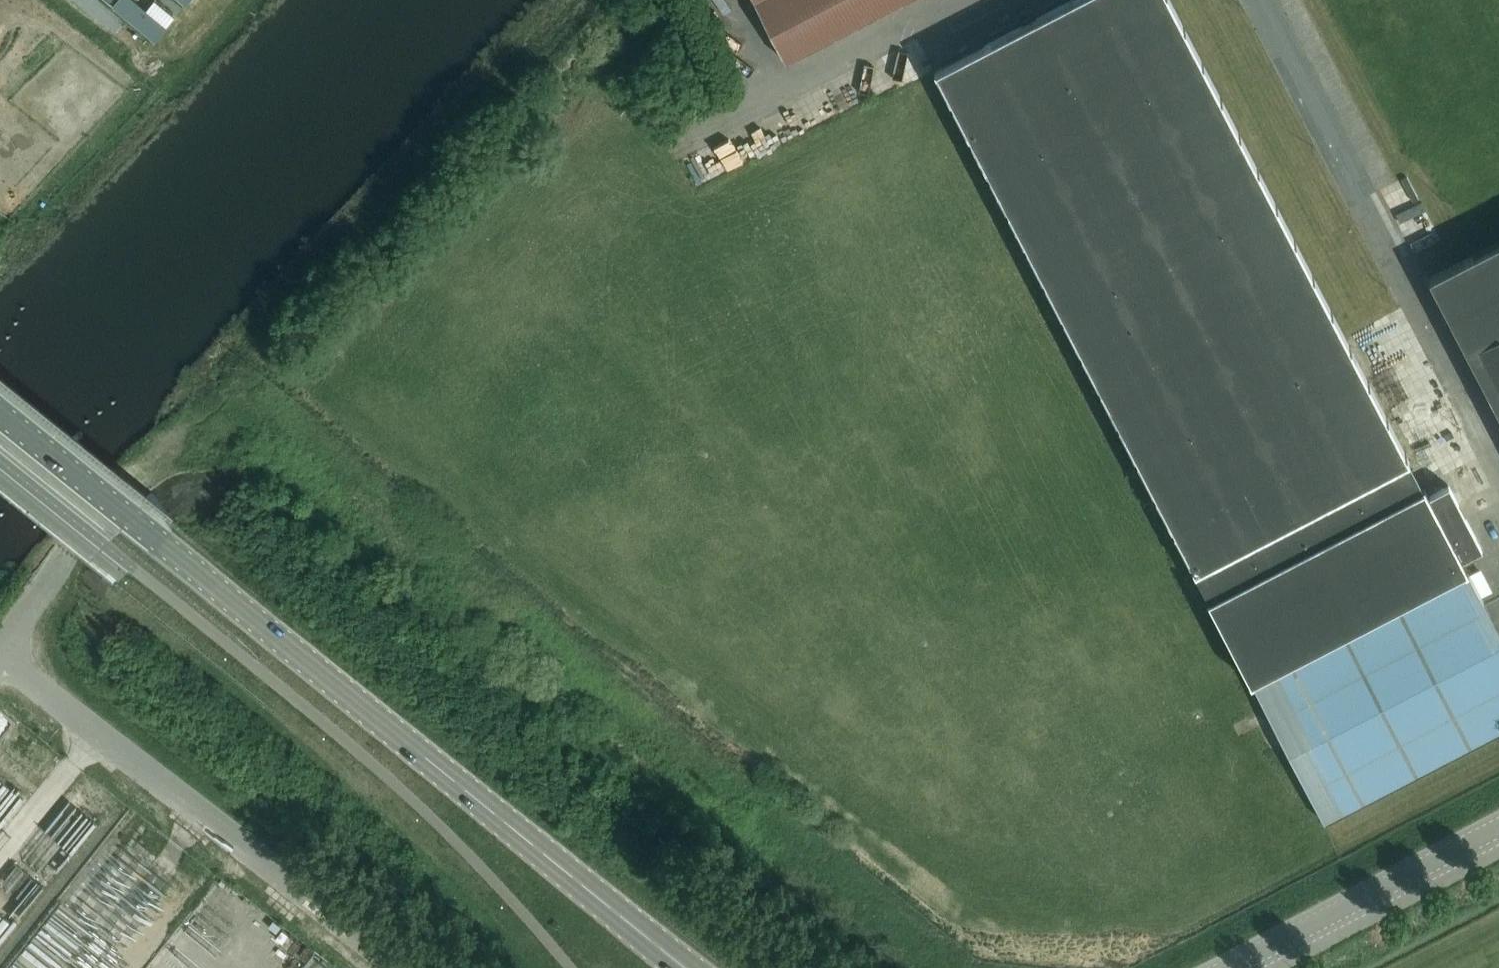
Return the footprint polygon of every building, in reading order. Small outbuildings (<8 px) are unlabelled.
[(163,29),(127,0),(121,0),(113,10),(153,42),(163,29)] [(785,60),(901,0),(754,0),(785,60)] [(934,70),(1207,595),(1206,596),(1250,681),(1315,803),(1324,821),(1498,730),(1498,632),(1466,569),(1467,568),(1462,558),(1481,547),(1448,484),(1429,494),(1423,483),(1422,483),(1170,0),(1069,0),(934,70)] [(1447,269),(1429,278),(1498,412),(1498,241),(1447,269)] [(1377,921),(1404,911),(1400,901),(1373,912),(1377,921)]
